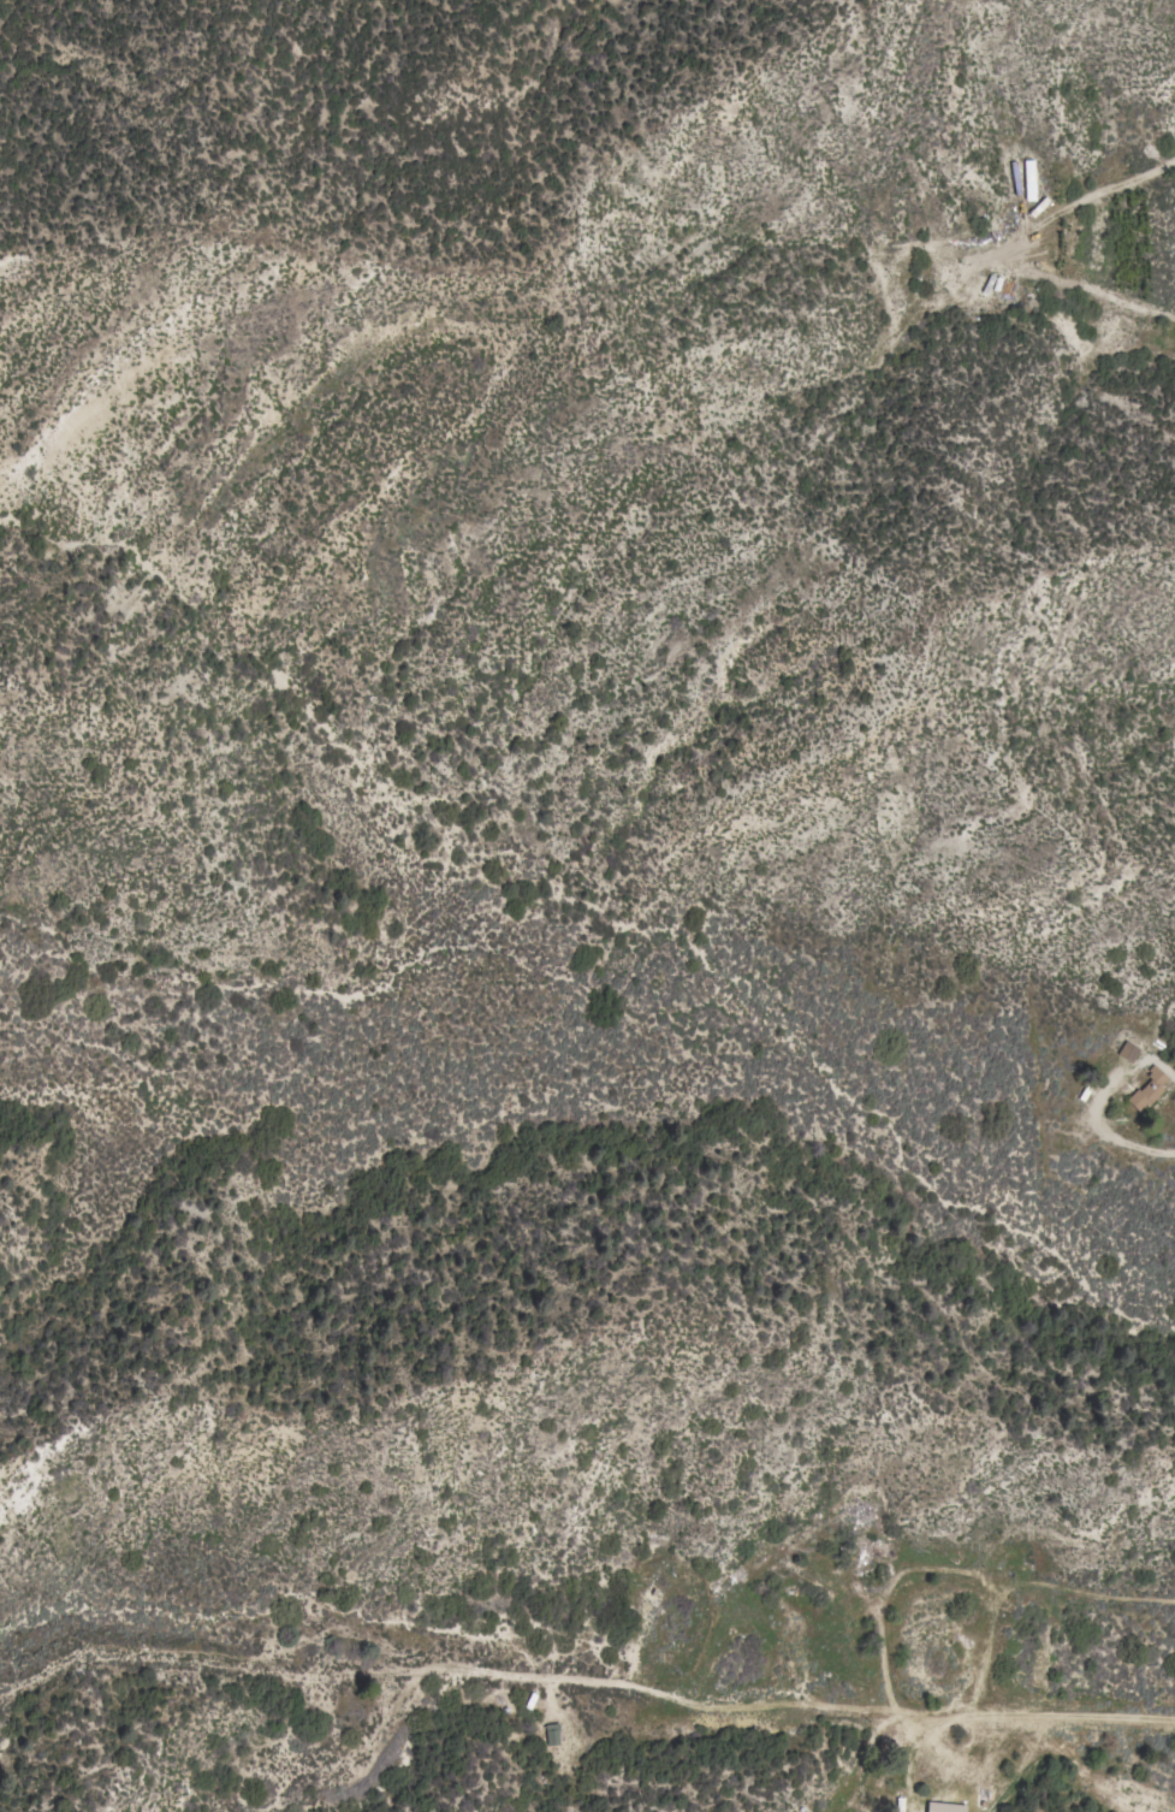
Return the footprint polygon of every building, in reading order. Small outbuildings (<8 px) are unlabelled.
[(1124,1041),(1139,1049),(1129,1064),(1116,1054),(1124,1041)] [(1152,1065),(1167,1078),(1158,1085),(1162,1090),(1146,1106),(1145,1103),(1137,1111),(1126,1100),(1137,1089),(1138,1091),(1150,1079),(1146,1076),(1149,1072),(1146,1070),(1152,1065)] [(546,1746),(544,1725),(558,1723),(558,1729),(557,1729),(558,1745),(546,1746)] [(931,1802),(929,1811),(968,1811),(969,1808),(931,1802)]
